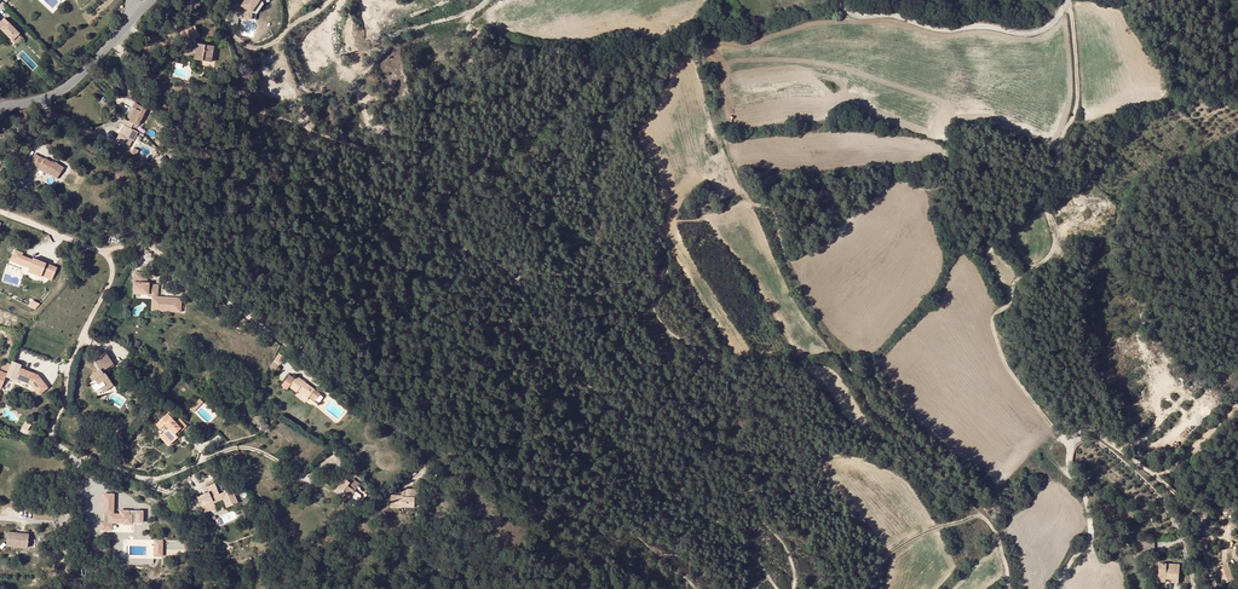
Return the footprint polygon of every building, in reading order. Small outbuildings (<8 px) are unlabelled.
[(253,17),(254,10),(254,9),(260,0),(246,0),(244,2),(248,5),(246,6),(244,15),(253,17)] [(174,13),(164,18),(168,26),(178,20),(174,13)] [(19,33),(15,29),(12,26),(5,18),(1,22),(0,21),(0,28),(1,28),(13,40),(17,43),(22,38),(19,34),(19,33)] [(181,30),(186,41),(194,38),(190,27),(181,30)] [(194,59),(199,60),(212,62),(214,46),(195,43),(194,51),(195,52),(194,59)] [(135,109),(129,121),(136,124),(139,125),(147,109),(135,103),(133,108),(135,109)] [(133,128),(136,124),(129,121),(125,119),(122,123),(126,124),(129,126),(125,135),(121,133),(118,142),(130,148),(134,140),(135,140),(139,131),(133,128)] [(38,166),(47,172),(56,178),(63,167),(55,162),(54,164),(44,158),(44,159),(39,156),(34,163),(38,166)] [(30,168),(35,171),(37,168),(38,166),(34,163),(30,168)] [(51,280),(56,268),(32,258),(31,260),(21,256),(22,253),(14,250),(9,261),(28,268),(27,271),(40,277),(42,271),(47,273),(46,278),(51,280)] [(157,296),(158,285),(149,284),(149,283),(146,282),(147,274),(134,273),(134,282),(133,293),(148,294),(147,296),(152,296),(151,311),(181,312),(182,297),(157,296)] [(117,366),(110,353),(104,357),(105,359),(100,363),(104,370),(94,376),(96,381),(98,380),(103,389),(104,389),(105,389),(109,387),(109,388),(115,384),(108,372),(117,366)] [(270,366),(276,370),(280,364),(285,357),(279,353),(274,360),(270,366)] [(7,371),(10,364),(2,361),(0,367),(0,368),(7,371)] [(10,364),(5,375),(15,379),(15,378),(19,368),(20,365),(11,361),(10,364)] [(46,388),(37,375),(19,368),(15,378),(29,384),(37,395),(46,388)] [(309,397),(314,401),(320,393),(297,376),(295,379),(289,374),(281,385),(287,389),(289,387),(297,392),(297,391),(299,389),(309,397)] [(106,393),(117,387),(115,384),(109,388),(109,387),(105,389),(104,389),(103,389),(106,393)] [(307,398),(309,397),(299,389),(297,391),(307,398)] [(190,409),(193,412),(204,401),(200,398),(190,409)] [(171,442),(177,437),(176,435),(174,433),(177,431),(181,428),(183,430),(187,426),(183,422),(180,419),(176,422),(167,413),(158,421),(162,426),(165,430),(163,432),(171,442)] [(163,432),(159,435),(168,445),(171,442),(163,432)] [(357,489),(344,480),(337,489),(350,498),(357,489)] [(350,484),(357,489),(359,486),(352,481),(350,484)] [(214,483),(206,486),(208,491),(214,489),(216,488),(214,483)] [(216,495),(214,489),(208,491),(196,496),(202,511),(203,513),(215,508),(213,503),(222,499),(225,507),(238,502),(232,488),(216,495)] [(401,497),(391,496),(391,509),(401,509),(401,508),(414,508),(414,498),(418,498),(418,491),(405,491),(405,495),(405,498),(401,498),(401,497)] [(132,525),(132,515),(129,515),(129,511),(120,511),(120,515),(113,514),(114,494),(104,494),(103,514),(109,514),(108,522),(101,522),(101,530),(112,530),(112,523),(124,523),(124,525),(132,525)] [(33,533),(12,529),(9,543),(30,547),(33,533)] [(142,545),(150,545),(150,530),(143,530),(142,545)] [(153,556),(163,556),(163,539),(153,539),(153,556)] [(1229,562),(1216,566),(1222,583),(1234,579),(1229,562)] [(1158,578),(1165,579),(1171,579),(1171,583),(1179,583),(1179,564),(1159,563),(1158,578)] [(72,574),(81,574),(81,566),(72,566),(72,574)]
